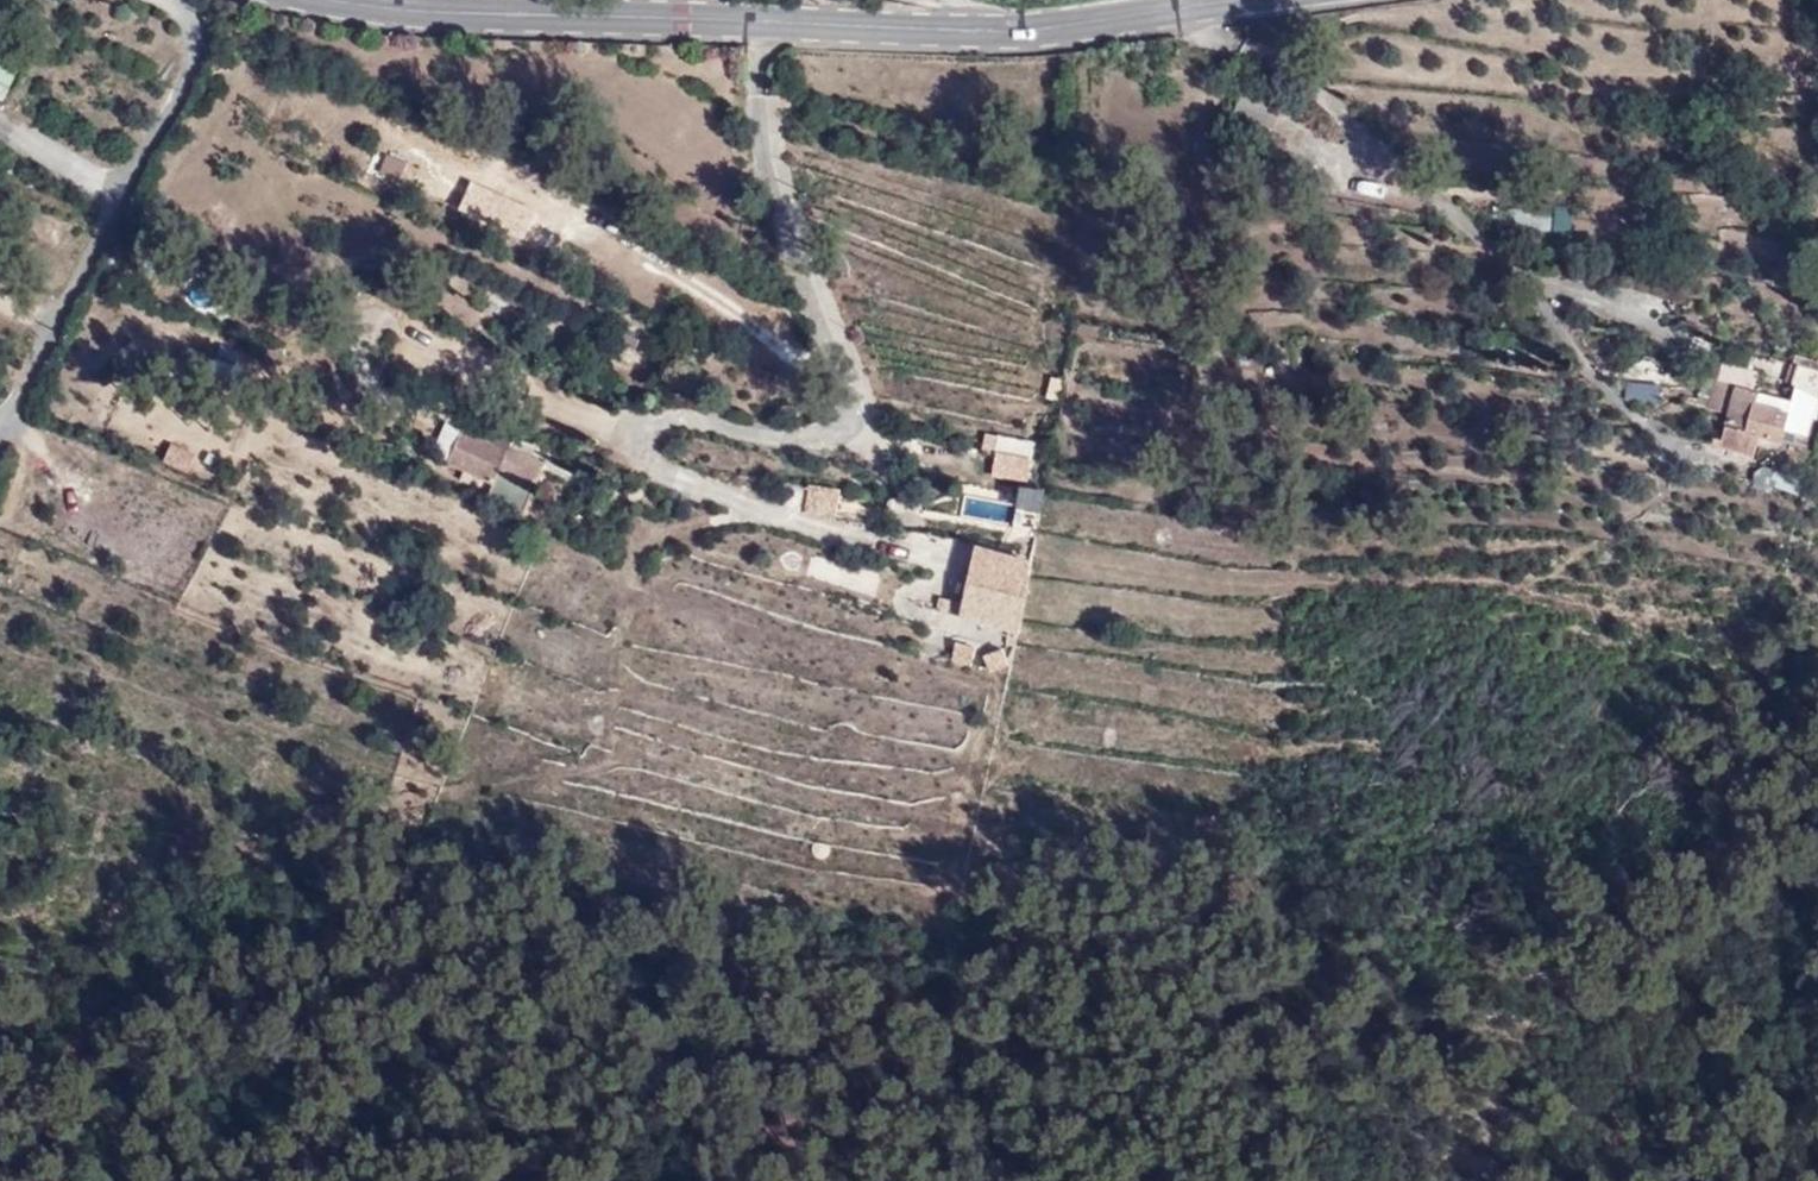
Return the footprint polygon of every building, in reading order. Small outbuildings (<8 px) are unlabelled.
[(13,69),(19,56),(0,47),(0,64),(13,69)] [(10,84),(0,81),(0,98),(3,100),(10,84)] [(1520,232),(1572,232),(1572,208),(1520,209),(1520,232)] [(1698,405),(1729,414),(1720,446),(1754,456),(1760,435),(1782,441),(1786,427),(1809,434),(1817,402),(1817,394),(1798,382),(1793,398),(1760,389),(1707,374),(1698,405)] [(464,428),(449,462),(496,483),(502,470),(537,486),(548,462),(512,447),(515,438),(499,431),(494,442),(464,428)] [(990,475),(1027,480),(1033,438),(984,431),(981,453),(993,454),(990,475)] [(164,465),(194,469),(197,448),(166,444),(164,465)] [(1753,491),(1799,489),(1798,468),(1752,470),(1753,491)] [(1043,509),(1045,484),(1019,482),(1017,506),(1043,509)] [(807,483),(803,512),(836,516),(840,487),(807,483)] [(973,584),(964,616),(1019,632),(1028,601),(973,584)] [(954,640),(950,661),(968,665),(973,644),(954,640)] [(988,670),(1008,664),(1003,646),(983,652),(988,670)]
